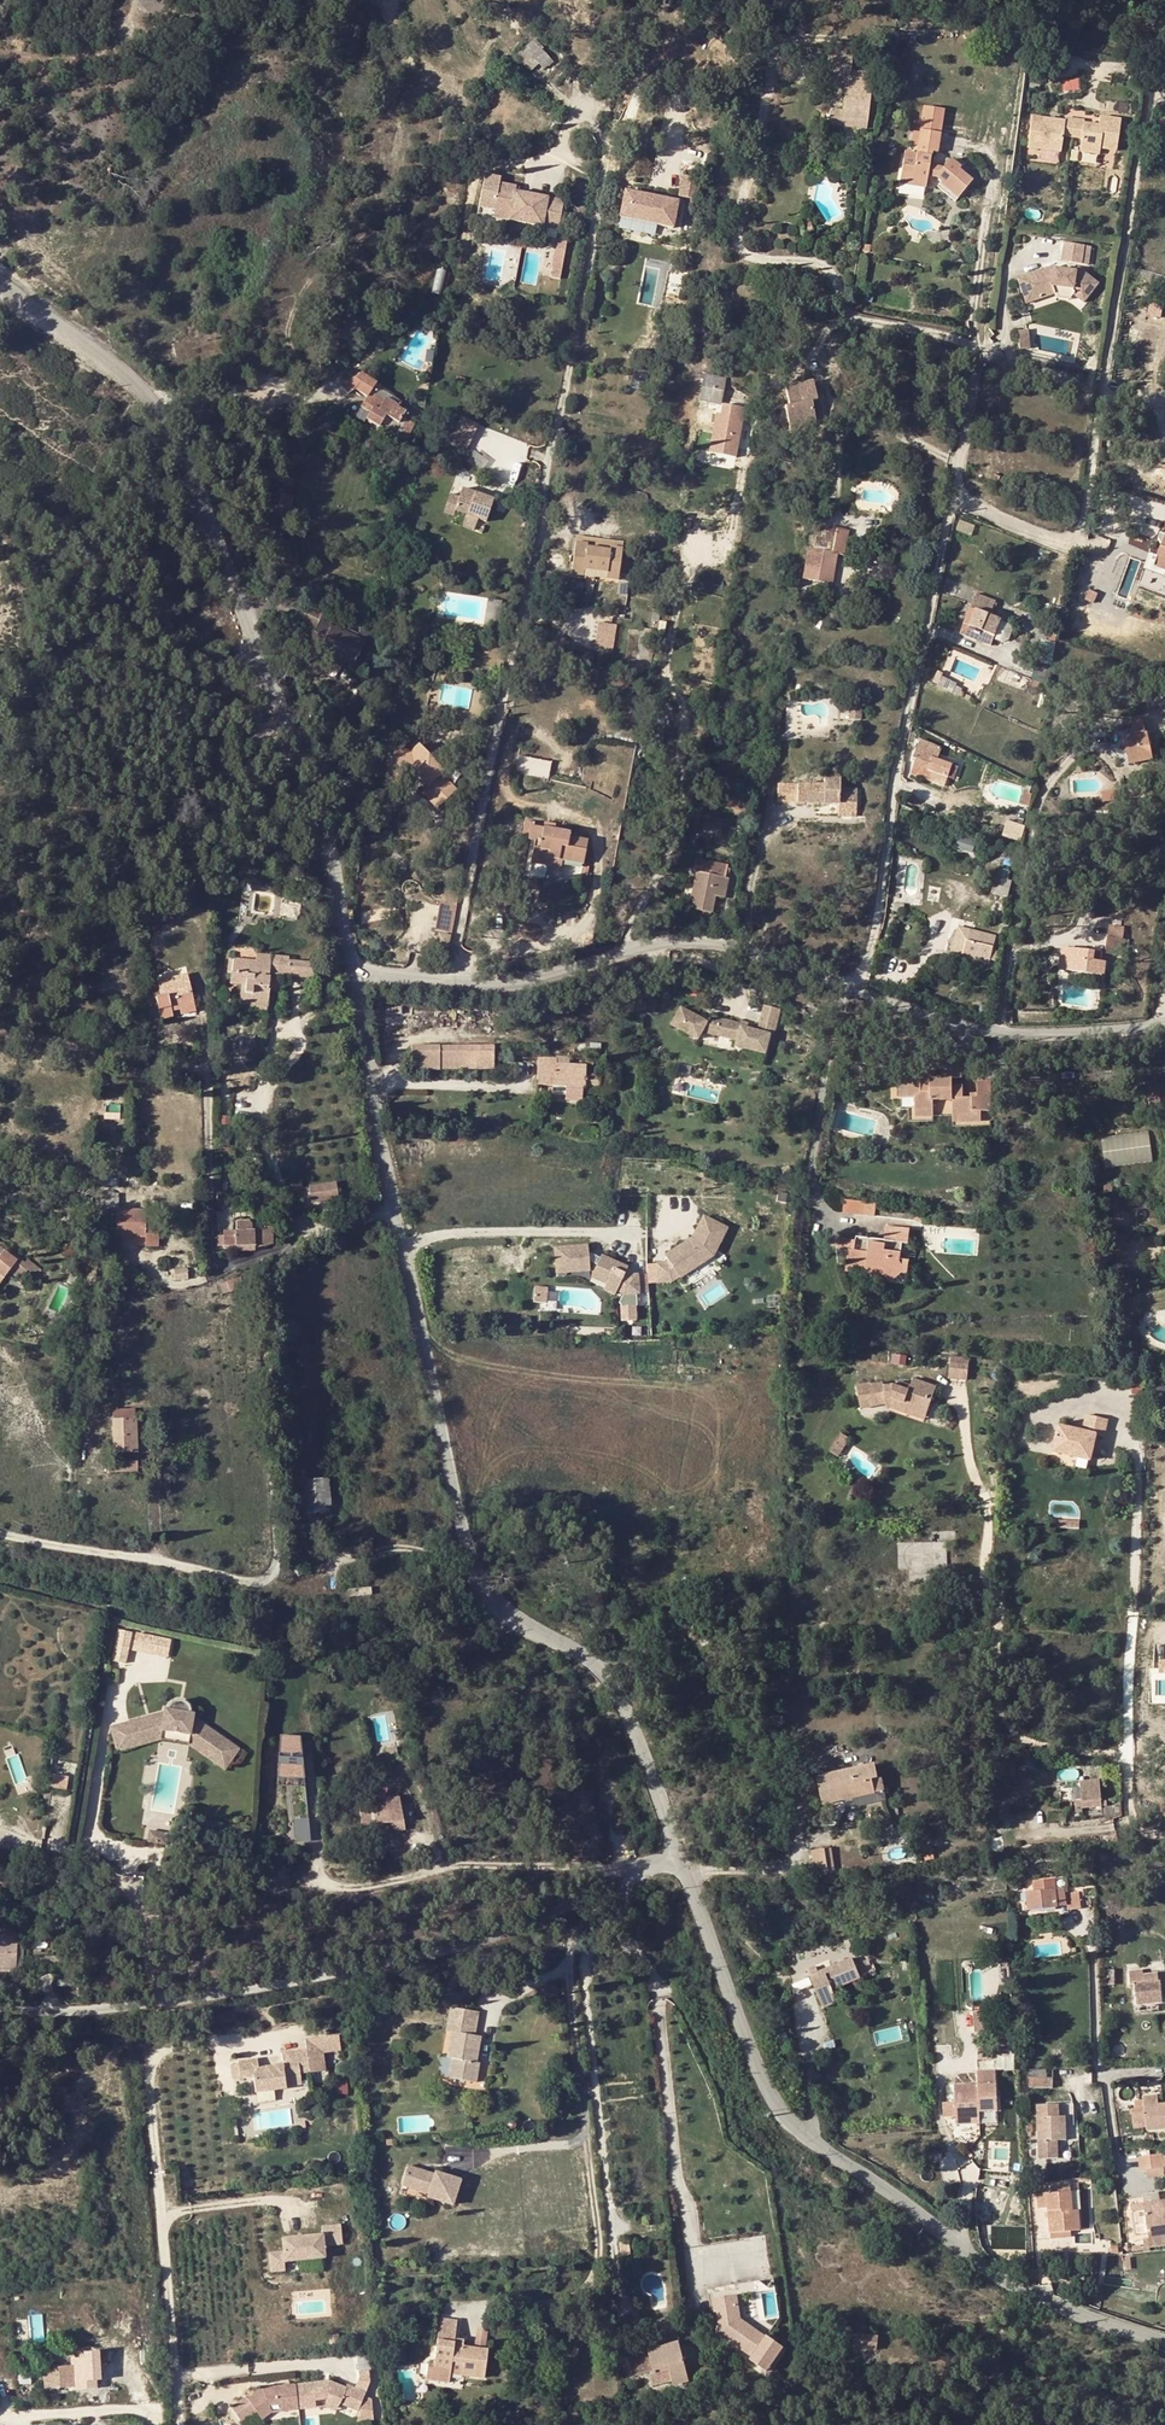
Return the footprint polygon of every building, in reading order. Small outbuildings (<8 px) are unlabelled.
[(1034,4),(1033,16),(1043,17),(1044,4),(1034,4)] [(961,26),(966,31),(974,24),(969,19),(961,26)] [(983,34),(974,24),(966,31),(963,34),(972,44),(983,34)] [(543,47),(535,38),(515,56),(527,70),(536,62),(544,69),(547,66),(553,72),(564,63),(561,61),(564,59),(560,51),(557,54),(546,45),(543,47)] [(844,82),(843,98),(869,101),(873,73),(851,70),(851,66),(837,65),(838,47),(831,46),(827,81),(844,82)] [(851,66),(853,48),(838,47),(837,65),(851,66)] [(842,112),(867,114),(869,101),(843,98),(842,104),(842,112)] [(842,112),(842,104),(830,103),(829,118),(841,119),(842,112)] [(841,119),(867,121),(867,114),(842,112),(841,119)] [(927,112),(924,130),(940,133),(943,133),(946,115),(927,112)] [(557,127),(562,122),(556,117),(552,122),(557,127)] [(1034,117),(1029,148),(1062,153),(1065,136),(1083,139),(1081,152),(1100,155),(1101,149),(1118,152),(1122,121),(1106,118),(1104,127),(1085,124),(1086,121),(1067,119),(1067,122),(1034,117)] [(957,183),(965,189),(972,181),(959,170),(961,168),(950,159),(943,168),(929,166),(931,152),(937,153),(940,133),(924,130),(920,130),(920,132),(917,146),(916,154),(915,160),(903,158),(901,173),(912,176),(910,185),(925,188),(928,176),(935,177),(942,181),(940,183),(950,191),(957,183)] [(913,131),(911,145),(917,146),(920,132),(913,131)] [(915,160),(916,154),(904,152),(903,158),(915,160)] [(699,174),(682,171),(679,191),(696,193),(699,174)] [(912,176),(901,173),(899,183),(910,185),(912,176)] [(516,183),(500,180),(494,211),(511,214),(510,220),(558,229),(564,199),(515,188),(516,183)] [(950,191),(958,197),(965,189),(957,183),(950,191)] [(624,188),(620,215),(674,223),(678,196),(624,188)] [(494,211),(493,216),(510,220),(511,214),(494,211)] [(568,241),(559,239),(557,249),(566,251),(568,241)] [(1083,245),(1065,242),(1061,262),(1066,263),(1080,265),(1083,245)] [(1080,265),(1087,266),(1090,246),(1083,245),(1080,265)] [(1066,263),(1061,262),(1060,266),(1054,265),(1053,267),(1055,270),(1065,270),(1066,263)] [(1055,270),(1053,267),(1034,276),(1037,283),(1023,290),(1030,305),(1058,293),(1058,288),(1070,290),(1074,293),(1073,298),(1084,305),(1098,286),(1078,269),(1076,272),(1065,270),(1055,270)] [(553,269),(552,277),(561,279),(563,271),(553,269)] [(1037,283),(1034,276),(1020,282),(1023,290),(1037,283)] [(1058,288),(1058,293),(1060,298),(1070,300),(1070,297),(1073,298),(1074,293),(1070,290),(1058,288)] [(1055,307),(1054,312),(1056,317),(1066,319),(1066,316),(1069,316),(1070,312),(1066,309),(1055,307)] [(1020,348),(1029,347),(1028,329),(1019,330),(1020,348)] [(371,394),(376,387),(378,383),(363,374),(347,386),(356,391),(358,386),(371,394)] [(704,374),(703,380),(699,400),(719,404),(723,379),(717,378),(717,377),(704,374)] [(789,407),(809,403),(817,401),(813,381),(785,388),(789,407)] [(385,398),(399,406),(401,402),(376,387),(371,394),(383,401),(385,398)] [(371,394),(364,405),(371,409),(373,406),(378,410),(383,401),(371,394)] [(373,406),(371,409),(366,418),(405,441),(418,417),(418,414),(410,409),(407,414),(397,408),(399,406),(385,398),(383,401),(378,410),(373,406)] [(786,402),(773,401),(771,433),(784,434),(786,407),(786,402)] [(789,407),(786,407),(791,428),(814,422),(809,403),(789,407)] [(706,436),(746,442),(749,422),(740,420),(741,414),(736,413),(736,411),(711,407),(710,414),(706,436)] [(700,412),(696,434),(706,436),(710,414),(700,412)] [(465,450),(466,449),(477,424),(461,416),(449,443),(462,449),(465,450)] [(749,422),(746,442),(755,444),(758,423),(749,422)] [(814,422),(791,428),(792,434),(815,428),(814,422)] [(682,496),(687,498),(691,482),(686,481),(682,496)] [(477,518),(486,522),(494,499),(462,487),(459,497),(450,493),(443,512),(452,515),(454,510),(466,514),(477,518)] [(292,496),(278,494),(274,515),(290,517),(292,496)] [(681,496),(678,508),(677,510),(685,513),(689,499),(687,498),(682,496),(681,496)] [(477,518),(466,514),(461,525),(474,529),(477,518)] [(690,519),(681,517),(679,527),(689,529),(690,519)] [(1158,557),(1154,567),(1164,571),(1164,536),(1162,544),(1158,557)] [(837,554),(843,556),(845,543),(815,537),(813,548),(810,564),(809,569),(833,574),(836,560),(837,554)] [(586,543),(575,542),(570,573),(582,575),(583,569),(607,572),(606,579),(618,580),(623,543),(587,538),(586,543)] [(380,594),(376,613),(384,615),(389,596),(380,594)] [(976,594),(973,602),(992,611),(995,601),(976,594)] [(837,603),(830,598),(821,611),(828,616),(837,603)] [(990,615),(992,611),(973,602),(970,608),(975,610),(969,626),(964,624),(960,633),(992,646),(995,639),(1001,622),(1002,620),(990,615)] [(975,610),(970,608),(964,624),(969,626),(975,610)] [(275,616),(267,612),(263,620),(270,623),(275,616)] [(319,649),(328,653),(345,661),(354,666),(365,641),(319,620),(308,643),(320,648),(319,649)] [(596,651),(615,652),(617,622),(598,621),(596,651)] [(1011,626),(1001,622),(995,639),(1004,642),(1009,640),(1013,631),(1011,626)] [(1054,642),(1042,640),(1040,650),(1052,652),(1054,642)] [(326,658),(343,666),(345,661),(328,653),(326,658)] [(440,657),(436,661),(443,667),(447,663),(440,657)] [(862,708),(848,707),(848,718),(861,719),(862,708)] [(667,729),(653,726),(650,744),(663,746),(667,729)] [(704,750),(716,753),(720,733),(707,731),(704,750)] [(727,755),(733,736),(720,733),(716,753),(727,755)] [(1125,738),(1129,762),(1151,759),(1146,734),(1125,738)] [(924,768),(920,777),(945,785),(948,777),(953,765),(938,759),(942,749),(920,741),(913,758),(916,759),(914,765),(924,768)] [(387,772),(402,776),(404,767),(411,770),(426,786),(421,791),(436,808),(457,790),(441,773),(443,772),(440,768),(429,756),(420,744),(411,752),(394,748),(387,772)] [(440,768),(449,761),(437,748),(429,756),(440,768)] [(520,754),(517,771),(550,777),(554,760),(520,754)] [(795,787),(835,788),(835,801),(853,801),(853,774),(835,774),(835,765),(819,764),(819,771),(795,770),(795,787)] [(914,765),(911,773),(920,777),(924,768),(914,765)] [(954,780),(958,767),(953,765),(948,777),(954,780)] [(775,787),(786,787),(786,770),(776,770),(775,787)] [(786,770),(786,787),(795,787),(795,770),(786,770)] [(385,780),(399,783),(402,776),(387,772),(385,780)] [(709,804),(733,809),(748,812),(750,801),(711,792),(709,804)] [(732,815),(747,818),(748,812),(733,809),(732,815)] [(528,837),(530,825),(533,826),(534,821),(525,820),(522,836),(528,837)] [(1002,838),(1017,843),(1022,829),(1007,824),(1002,838)] [(534,840),(530,863),(547,866),(549,858),(562,860),(583,864),(587,841),(569,837),(570,832),(554,830),(543,828),(533,826),(530,825),(528,837),(528,839),(534,840)] [(963,831),(958,846),(975,853),(981,838),(963,831)] [(549,858),(547,866),(560,868),(562,860),(549,858)] [(695,859),(692,871),(696,872),(689,908),(707,911),(712,912),(715,896),(724,898),(728,878),(725,877),(727,865),(695,859)] [(999,879),(1008,881),(1010,871),(1001,869),(999,879)] [(1003,906),(1008,881),(999,879),(994,903),(1003,906)] [(444,902),(457,905),(459,893),(447,890),(444,902)] [(443,902),(437,932),(451,935),(457,905),(444,902),(443,902)] [(707,911),(689,908),(687,914),(706,918),(707,911)] [(449,935),(440,934),(438,944),(447,946),(449,935)] [(1126,939),(1108,937),(1106,954),(1118,955),(1119,949),(1125,949),(1126,939)] [(963,953),(967,940),(960,938),(956,951),(963,953)] [(967,940),(963,953),(963,956),(978,961),(981,952),(991,955),(993,948),(967,940)] [(1061,971),(1068,972),(1071,949),(1071,948),(1067,948),(1067,952),(1064,952),(1061,971)] [(1071,949),(1068,972),(1105,977),(1107,963),(1102,962),(1103,953),(1071,949)] [(253,1009),(267,1010),(268,989),(269,977),(269,974),(282,975),(311,977),(312,961),(287,960),(287,956),(273,955),(272,961),(270,962),(270,956),(256,954),(255,959),(246,959),(233,958),(233,959),(232,972),(231,983),(241,984),(240,999),(244,999),(244,1004),(253,1005),(253,1007),(253,1009)] [(282,978),(269,977),(268,989),(269,989),(281,990),(282,978)] [(177,995),(191,992),(189,983),(174,986),(176,991),(177,995)] [(180,1008),(194,1005),(191,992),(177,995),(176,991),(156,996),(161,1017),(173,1015),(172,1010),(180,1008)] [(240,999),(239,1006),(253,1007),(253,1005),(244,1004),(244,999),(240,999)] [(710,1025),(679,1008),(670,1025),(697,1040),(706,1034),(733,1041),(731,1049),(762,1056),(767,1036),(773,1037),(780,1009),(763,1005),(756,1033),(739,1028),(740,1025),(712,1017),(710,1025)] [(439,1066),(465,1066),(492,1067),(493,1045),(465,1045),(439,1044),(414,1044),(413,1066),(439,1066)] [(694,1069),(696,1059),(684,1056),(682,1066),(694,1069)] [(557,1059),(537,1058),(536,1084),(566,1085),(565,1099),(581,1100),(582,1086),(585,1086),(585,1085),(599,1086),(600,1075),(586,1074),(586,1076),(583,1076),(583,1065),(557,1064),(557,1059)] [(971,1111),(989,1111),(989,1081),(976,1081),(977,1093),(977,1097),(970,1098),(962,1098),(962,1085),(951,1085),(951,1077),(959,1077),(959,1058),(942,1058),(943,1076),(933,1076),(928,1076),(928,1082),(920,1082),(920,1076),(907,1076),(907,1099),(914,1099),(914,1109),(932,1108),(932,1100),(952,1099),(952,1113),(959,1113),(958,1115),(971,1115),(971,1111)] [(928,1076),(933,1076),(933,1070),(920,1070),(920,1076),(920,1082),(928,1082),(928,1076)] [(907,1076),(899,1076),(899,1099),(907,1099),(907,1076)] [(1160,1103),(1158,1090),(1148,1091),(1150,1105),(1160,1103)] [(105,1112),(120,1113),(120,1105),(106,1104),(105,1112)] [(335,1184),(309,1188),(313,1218),(339,1214),(335,1184)] [(313,1218),(309,1188),(303,1188),(308,1219),(313,1218)] [(146,1210),(118,1210),(118,1194),(102,1193),(101,1210),(117,1211),(117,1236),(128,1236),(145,1237),(145,1245),(159,1246),(159,1223),(146,1223),(146,1210)] [(874,1215),(875,1203),(865,1202),(864,1214),(874,1215)] [(921,1220),(922,1211),(915,1210),(914,1219),(921,1220)] [(696,1241),(708,1219),(707,1218),(695,1240),(667,1256),(667,1257),(696,1241)] [(666,1263),(657,1265),(657,1286),(672,1282),(679,1278),(714,1258),(730,1231),(708,1219),(696,1241),(667,1257),(670,1261),(666,1263)] [(236,1221),(236,1231),(251,1230),(251,1224),(248,1221),(236,1221)] [(255,1234),(272,1230),(272,1226),(255,1230),(255,1234)] [(907,1244),(909,1228),(886,1226),(884,1239),(884,1244),(869,1242),(869,1238),(858,1236),(857,1240),(855,1240),(837,1238),(836,1249),(848,1250),(846,1263),(885,1267),(891,1274),(902,1266),(899,1262),(901,1243),(907,1244)] [(255,1248),(273,1244),(273,1243),(272,1233),(272,1230),(255,1234),(255,1230),(251,1230),(236,1231),(236,1237),(236,1246),(236,1251),(254,1251),(255,1248)] [(716,1259),(732,1232),(730,1231),(714,1258),(679,1278),(680,1280),(716,1259)] [(145,1237),(128,1236),(128,1245),(145,1245),(145,1237)] [(232,1237),(224,1237),(218,1238),(218,1247),(236,1246),(236,1237),(232,1237)] [(4,1280),(10,1271),(19,1278),(23,1278),(25,1276),(33,1282),(41,1271),(28,1261),(25,1265),(19,1260),(18,1262),(0,1248),(0,1277),(4,1280)] [(640,1296),(640,1277),(630,1277),(627,1275),(629,1271),(594,1253),(591,1254),(591,1248),(559,1249),(559,1272),(591,1271),(591,1262),(599,1266),(592,1279),(607,1286),(605,1291),(615,1297),(617,1292),(624,1296),(619,1305),(621,1306),(621,1323),(635,1323),(635,1308),(637,1308),(637,1296),(640,1296)] [(885,1267),(846,1263),(845,1271),(884,1275),(890,1283),(902,1272),(902,1266),(891,1274),(885,1267)] [(657,1286),(657,1265),(647,1266),(648,1277),(648,1287),(657,1286)] [(175,1280),(188,1279),(187,1268),(174,1270),(175,1280)] [(640,1296),(649,1296),(648,1287),(648,1277),(640,1277),(640,1296)] [(223,1293),(242,1288),(240,1278),(220,1284),(223,1293)] [(550,1303),(551,1288),(539,1287),(537,1302),(550,1303)] [(949,1360),(948,1375),(966,1378),(968,1363),(949,1360)] [(903,1406),(903,1410),(924,1418),(935,1389),(913,1381),(911,1388),(899,1383),(897,1389),(893,1387),(884,1389),(884,1384),(858,1388),(862,1411),(888,1407),(887,1402),(894,1402),(903,1406)] [(892,1411),(923,1422),(924,1418),(903,1410),(903,1406),(894,1402),(887,1402),(888,1407),(888,1411),(892,1411)] [(113,1420),(135,1418),(135,1407),(112,1408),(113,1420)] [(1093,1431),(1101,1433),(1105,1417),(1085,1412),(1081,1428),(1056,1423),(1050,1449),(1088,1458),(1093,1431)] [(114,1453),(137,1453),(135,1418),(113,1420),(114,1453)] [(849,1436),(842,1431),(836,1440),(844,1444),(849,1436)] [(837,1455),(844,1444),(836,1440),(829,1451),(837,1455)] [(138,1461),(137,1453),(114,1453),(115,1462),(138,1461)] [(115,1462),(115,1471),(138,1470),(138,1461),(115,1462)] [(107,1462),(107,1472),(115,1471),(115,1462),(107,1462)] [(330,1506),(328,1478),(301,1481),(303,1508),(330,1506)] [(330,1506),(303,1508),(304,1517),(331,1514),(330,1506)] [(1073,1528),(1073,1520),(1058,1519),(1058,1527),(1073,1528)] [(1073,1520),(1073,1528),(1081,1528),(1081,1521),(1073,1520)] [(947,1566),(945,1539),(898,1543),(899,1569),(947,1566)] [(700,1620),(697,1606),(685,1608),(687,1623),(700,1620)] [(460,1626),(462,1612),(450,1610),(448,1623),(460,1626)] [(616,1647),(613,1634),(598,1638),(601,1651),(616,1647)] [(235,1755),(239,1748),(192,1715),(194,1709),(190,1708),(190,1704),(189,1701),(187,1698),(182,1696),(179,1696),(175,1697),(172,1699),(170,1704),(164,1704),(163,1711),(109,1728),(114,1744),(161,1729),(190,1733),(231,1761),(235,1755)] [(376,1741),(398,1739),(396,1711),(373,1713),(376,1741)] [(161,1729),(114,1744),(116,1750),(161,1737),(189,1741),(227,1767),(231,1761),(190,1733),(161,1729)] [(294,1842),(309,1840),(299,1737),(278,1736),(276,1778),(288,1778),(294,1842)] [(877,1778),(874,1764),(816,1777),(822,1803),(852,1797),(874,1793),(871,1779),(877,1778)] [(66,1791),(69,1779),(51,1775),(48,1787),(66,1791)] [(883,1791),(880,1777),(877,1778),(871,1779),(874,1793),(883,1791)] [(1082,1788),(1081,1781),(1073,1781),(1073,1789),(1080,1789),(1082,1788)] [(1100,1786),(1082,1788),(1080,1789),(1081,1800),(1075,1801),(1076,1811),(1082,1811),(1082,1808),(1101,1806),(1101,1801),(1100,1786)] [(854,1806),(885,1799),(883,1791),(874,1793),(852,1797),(854,1806)] [(379,1832),(404,1829),(399,1797),(358,1801),(361,1825),(378,1823),(379,1832)] [(143,1838),(159,1842),(162,1833),(145,1829),(143,1838)] [(224,1842),(225,1832),(209,1831),(208,1841),(224,1842)] [(831,1848),(824,1849),(827,1871),(834,1869),(831,1848)] [(811,1851),(815,1873),(827,1871),(824,1849),(811,1851)] [(1026,1892),(1028,1910),(1058,1906),(1058,1905),(1067,1904),(1067,1909),(1080,1907),(1078,1891),(1065,1893),(1064,1887),(1056,1888),(1054,1878),(1032,1880),(1034,1891),(1026,1892)] [(15,1937),(0,1936),(0,1967),(14,1968),(15,1937)] [(836,2001),(831,1990),(839,1987),(860,1977),(851,1958),(818,1972),(816,1966),(807,1970),(823,2008),(836,2001)] [(1000,1981),(1008,1980),(1007,1962),(999,1962),(1000,1981)] [(1137,2002),(1162,1999),(1160,1981),(1157,1981),(1156,1973),(1142,1975),(1142,1971),(1129,1973),(1131,1987),(1135,1986),(1137,2002)] [(448,2018),(476,2023),(478,2012),(450,2007),(448,2018)] [(976,2011),(977,2029),(986,2029),(986,2011),(976,2011)] [(448,2018),(446,2030),(451,2031),(474,2035),(476,2023),(448,2018)] [(474,2035),(451,2031),(447,2057),(451,2058),(448,2077),(476,2082),(479,2063),(476,2062),(480,2036),(474,2035)] [(308,2068),(309,2073),(324,2071),(322,2053),(340,2050),(338,2035),(311,2038),(305,2045),(308,2068)] [(305,2045),(297,2046),(300,2069),(308,2068),(305,2045)] [(259,2066),(258,2057),(239,2060),(239,2061),(241,2076),(253,2075),(255,2091),(286,2087),(285,2079),(284,2071),(300,2069),(297,2046),(282,2048),(283,2064),(259,2066)] [(980,2068),(1015,2066),(1014,2050),(979,2052),(980,2068)] [(241,2076),(239,2061),(232,2062),(234,2077),(241,2076)] [(300,2077),(300,2069),(284,2071),(285,2079),(300,2077)] [(979,2116),(979,2111),(997,2110),(995,2070),(977,2071),(977,2084),(954,2086),(955,2111),(955,2117),(979,2116)] [(1053,2087),(1052,2070),(1030,2070),(1030,2076),(1029,2077),(1029,2086),(1053,2087)] [(1142,2097),(1157,2095),(1157,2092),(1133,2093),(1134,2101),(1134,2109),(1143,2108),(1143,2100),(1142,2097)] [(1134,2109),(1131,2109),(1133,2127),(1146,2126),(1146,2129),(1164,2127),(1164,2103),(1158,2104),(1157,2095),(1142,2097),(1143,2100),(1143,2108),(1134,2109)] [(1066,2139),(1065,2124),(1073,2124),(1073,2103),(1058,2104),(1037,2105),(1039,2158),(1057,2158),(1057,2140),(1066,2139)] [(1164,2167),(1163,2154),(1141,2158),(1142,2170),(1164,2167)] [(432,2174),(405,2167),(399,2186),(426,2193),(426,2197),(451,2204),(458,2178),(433,2172),(432,2174)] [(1072,2210),(1070,2191),(1070,2188),(1062,2188),(1062,2192),(1048,2193),(1047,2191),(1037,2191),(1038,2208),(1049,2207),(1051,2232),(1071,2231),(1079,2230),(1078,2210),(1072,2210)] [(1161,2189),(1144,2192),(1146,2204),(1163,2201),(1161,2189)] [(1080,2191),(1070,2191),(1072,2210),(1078,2210),(1081,2210),(1080,2191)] [(1149,2236),(1164,2234),(1164,2201),(1163,2201),(1146,2204),(1131,2206),(1135,2235),(1143,2234),(1144,2239),(1149,2238),(1149,2236)] [(273,2252),(274,2271),(289,2270),(288,2261),(328,2257),(327,2245),(347,2244),(345,2224),(343,2224),(343,2222),(325,2224),(326,2234),(286,2237),(287,2251),(273,2252)] [(1150,2241),(1150,2246),(1164,2243),(1164,2234),(1149,2236),(1149,2238),(1150,2241)] [(620,2241),(622,2257),(631,2256),(628,2240),(620,2241)] [(767,2335),(780,2318),(774,2279),(768,2287),(759,2281),(757,2281),(760,2304),(737,2307),(735,2296),(715,2298),(721,2332),(754,2355),(750,2360),(766,2371),(784,2347),(767,2335)] [(760,2304),(757,2281),(735,2285),(735,2289),(709,2293),(711,2311),(717,2310),(715,2298),(735,2296),(737,2307),(760,2304)] [(454,2339),(456,2320),(440,2318),(433,2364),(428,2363),(426,2380),(449,2383),(450,2373),(451,2361),(463,2362),(461,2375),(484,2378),(487,2349),(462,2346),(463,2341),(454,2339)] [(487,2343),(490,2328),(479,2326),(476,2341),(487,2343)] [(659,2347),(679,2342),(676,2332),(656,2337),(659,2347)] [(618,2333),(619,2350),(628,2349),(626,2333),(618,2333)] [(846,2346),(877,2350),(878,2336),(859,2334),(859,2336),(847,2334),(846,2346)] [(650,2375),(669,2370),(672,2381),(672,2384),(688,2380),(679,2342),(648,2350),(652,2371),(649,2372),(650,2375)] [(75,2360),(75,2370),(87,2370),(87,2359),(75,2360)] [(451,2361),(450,2373),(461,2375),(463,2362),(451,2361)] [(73,2385),(72,2367),(46,2368),(48,2387),(73,2385)] [(669,2370),(650,2375),(653,2386),(672,2381),(669,2370)] [(225,2408),(237,2424),(252,2414),(255,2416),(264,2409),(265,2412),(293,2409),(311,2407),(310,2401),(322,2399),(320,2404),(332,2409),(334,2404),(352,2412),(360,2394),(342,2386),(341,2388),(324,2381),(290,2384),(257,2388),(242,2399),(240,2397),(225,2408)]
